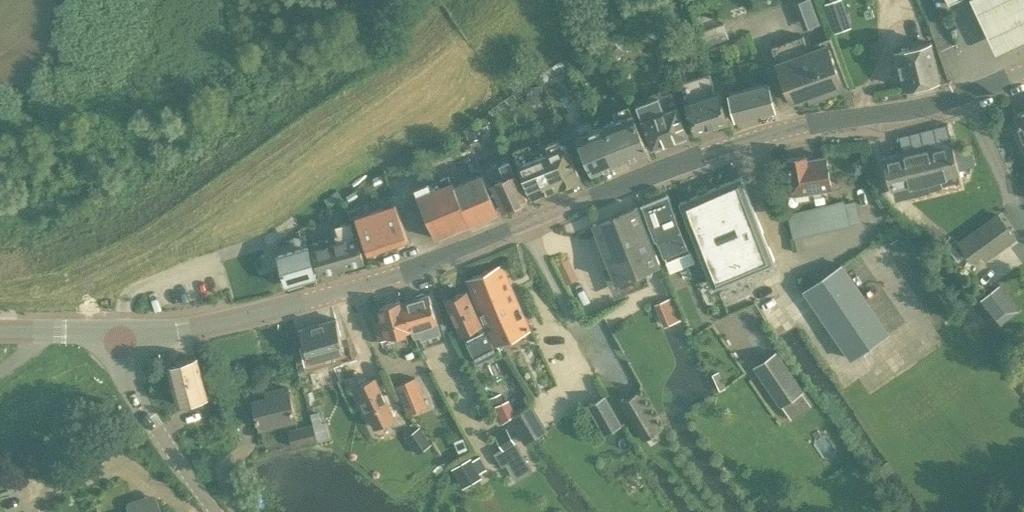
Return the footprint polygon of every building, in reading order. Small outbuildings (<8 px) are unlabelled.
[(969,1),(995,57),(1023,44),(1023,0),(972,0),(969,1)] [(649,21),(644,32),(659,39),(665,28),(649,21)] [(848,86),(829,38),(811,46),(807,35),(774,48),(794,100),(809,94),(811,100),(848,86)] [(905,88),(940,80),(931,43),(896,51),(905,88)] [(710,72),(681,82),(696,133),(729,123),(719,92),(717,92),(710,72)] [(736,121),(775,111),(769,84),(730,93),(736,121)] [(542,85),(525,85),(526,102),(543,101),(542,85)] [(659,95),(636,104),(641,116),(642,120),(653,148),(687,135),(677,107),(675,102),(663,107),(659,95)] [(1014,113),(1018,123),(1023,138),(1023,109),(1014,113)] [(605,125),(620,163),(648,151),(633,114),(605,125)] [(592,174),(620,163),(605,125),(577,137),(592,174)] [(884,155),(883,156),(891,187),(894,186),(896,195),(930,187),(928,177),(959,170),(959,169),(954,149),(951,139),(903,151),(884,155)] [(558,187),(580,179),(565,145),(518,165),(532,198),(558,187)] [(960,147),(954,149),(959,169),(975,165),(970,145),(960,147)] [(785,192),(831,183),(826,154),(807,157),(806,153),(788,156),(790,167),(783,169),(781,171),(785,192)] [(527,201),(510,159),(486,169),(504,210),(527,201)] [(435,238),(498,212),(483,174),(454,185),(449,183),(417,196),(435,238)] [(715,283),(775,258),(741,176),(681,200),(715,283)] [(668,193),(642,204),(655,237),(657,237),(662,249),(666,259),(671,271),(694,261),(689,250),(685,240),(682,227),(668,193)] [(850,222),(844,201),(832,203),(838,225),(850,222)] [(368,254),(408,241),(396,203),(356,216),(368,254)] [(838,225),(832,203),(822,206),(827,228),(838,225)] [(618,279),(661,260),(637,206),(594,224),(618,279)] [(827,228),(822,206),(811,209),(816,231),(827,228)] [(805,233),(816,231),(811,209),(800,212),(805,233)] [(805,233),(800,212),(789,215),(794,236),(805,233)] [(998,214),(959,242),(971,259),(980,252),(985,258),(1014,236),(998,214)] [(319,275),(364,262),(357,238),(356,238),(351,221),(336,225),(341,242),(313,250),(319,275)] [(286,285),(315,276),(312,261),(308,246),(279,255),(283,270),(282,270),(286,285)] [(851,356),(888,331),(842,265),(806,290),(851,356)] [(494,342),(530,327),(516,297),(512,289),(502,266),(467,281),(478,306),(494,342)] [(477,361),(496,352),(482,322),(481,322),(466,290),(448,299),(477,361)] [(991,291),(982,298),(997,317),(1006,310),(991,291)] [(403,298),(402,298),(411,326),(410,326),(414,334),(420,332),(421,336),(442,329),(438,318),(430,293),(428,293),(425,292),(419,293),(417,297),(404,301),(403,298)] [(671,297),(654,304),(664,326),(681,319),(671,297)] [(384,318),(375,321),(381,337),(397,331),(398,335),(407,333),(405,328),(411,326),(402,298),(380,305),(384,318)] [(310,357),(345,347),(336,317),(301,328),(310,357)] [(755,366),(762,376),(781,404),(803,389),(777,351),(755,366)] [(169,364),(172,376),(180,403),(208,394),(197,356),(169,364)] [(374,426),(395,417),(376,376),(356,386),(374,426)] [(415,382),(397,389),(407,415),(426,408),(415,382)] [(261,428),(296,419),(288,386),(274,390),(275,395),(253,400),(261,428)] [(644,439),(663,429),(641,390),(623,401),(644,439)] [(501,392),(489,397),(494,408),(506,403),(501,392)] [(590,403),(607,433),(622,424),(606,394),(590,403)] [(318,411),(310,413),(313,423),(314,425),(321,423),(318,411)] [(292,445),(317,439),(314,425),(313,423),(288,430),(292,445)] [(420,426),(405,436),(416,453),(431,443),(420,426)] [(507,428),(496,434),(504,447),(505,449),(516,443),(507,428)] [(463,437),(455,440),(460,452),(468,448),(463,437)] [(504,447),(494,453),(496,455),(502,466),(506,464),(517,481),(533,472),(516,443),(505,449),(504,447)] [(470,458),(452,468),(462,487),(481,477),(478,472),(486,468),(479,456),(472,460),(470,458)]
